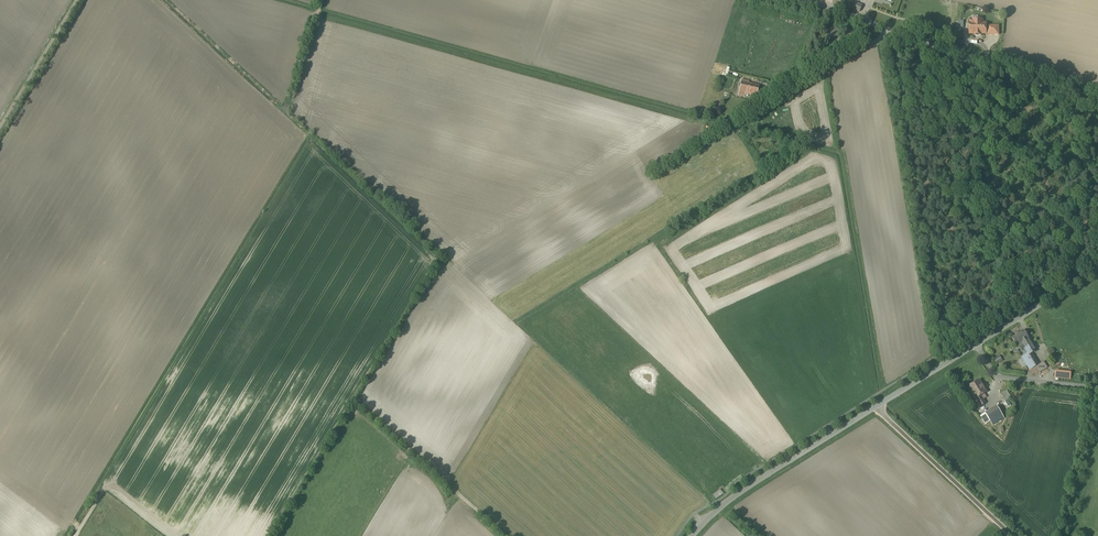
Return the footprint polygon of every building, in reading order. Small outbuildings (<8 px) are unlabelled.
[(860,12),(862,6),(854,3),(855,0),(827,0),(860,12)] [(981,21),(974,21),(973,22),(973,24),(970,24),(970,34),(975,34),(975,35),(981,35),(981,34),(986,34),(986,24),(982,24),(982,22),(981,21)] [(998,27),(988,27),(988,35),(998,35),(998,27)] [(759,87),(748,84),(748,82),(742,80),(739,92),(756,96),(759,87)] [(745,105),(734,112),(737,117),(748,110),(745,105)] [(734,112),(722,120),(729,122),(737,117),(734,112)] [(1024,331),(1012,339),(1017,347),(1017,346),(1018,348),(1020,347),(1023,352),(1023,351),(1026,356),(1031,353),(1032,354),(1036,352),(1024,331)] [(1026,356),(1022,358),(1030,370),(1035,367),(1038,374),(1047,368),(1048,368),(1044,362),(1039,365),(1032,354),(1031,353),(1026,356)] [(994,361),(999,368),(1003,366),(999,359),(994,361)] [(1071,370),(1056,368),(1055,376),(1070,378),(1071,370)] [(980,381),(969,388),(977,401),(981,407),(985,404),(980,397),(984,394),(987,393),(980,381)] [(1007,391),(1001,395),(1005,402),(1011,398),(1007,391)] [(997,407),(986,414),(993,425),(1004,418),(997,407)] [(723,494),(720,490),(713,495),(716,500),(723,494)]
